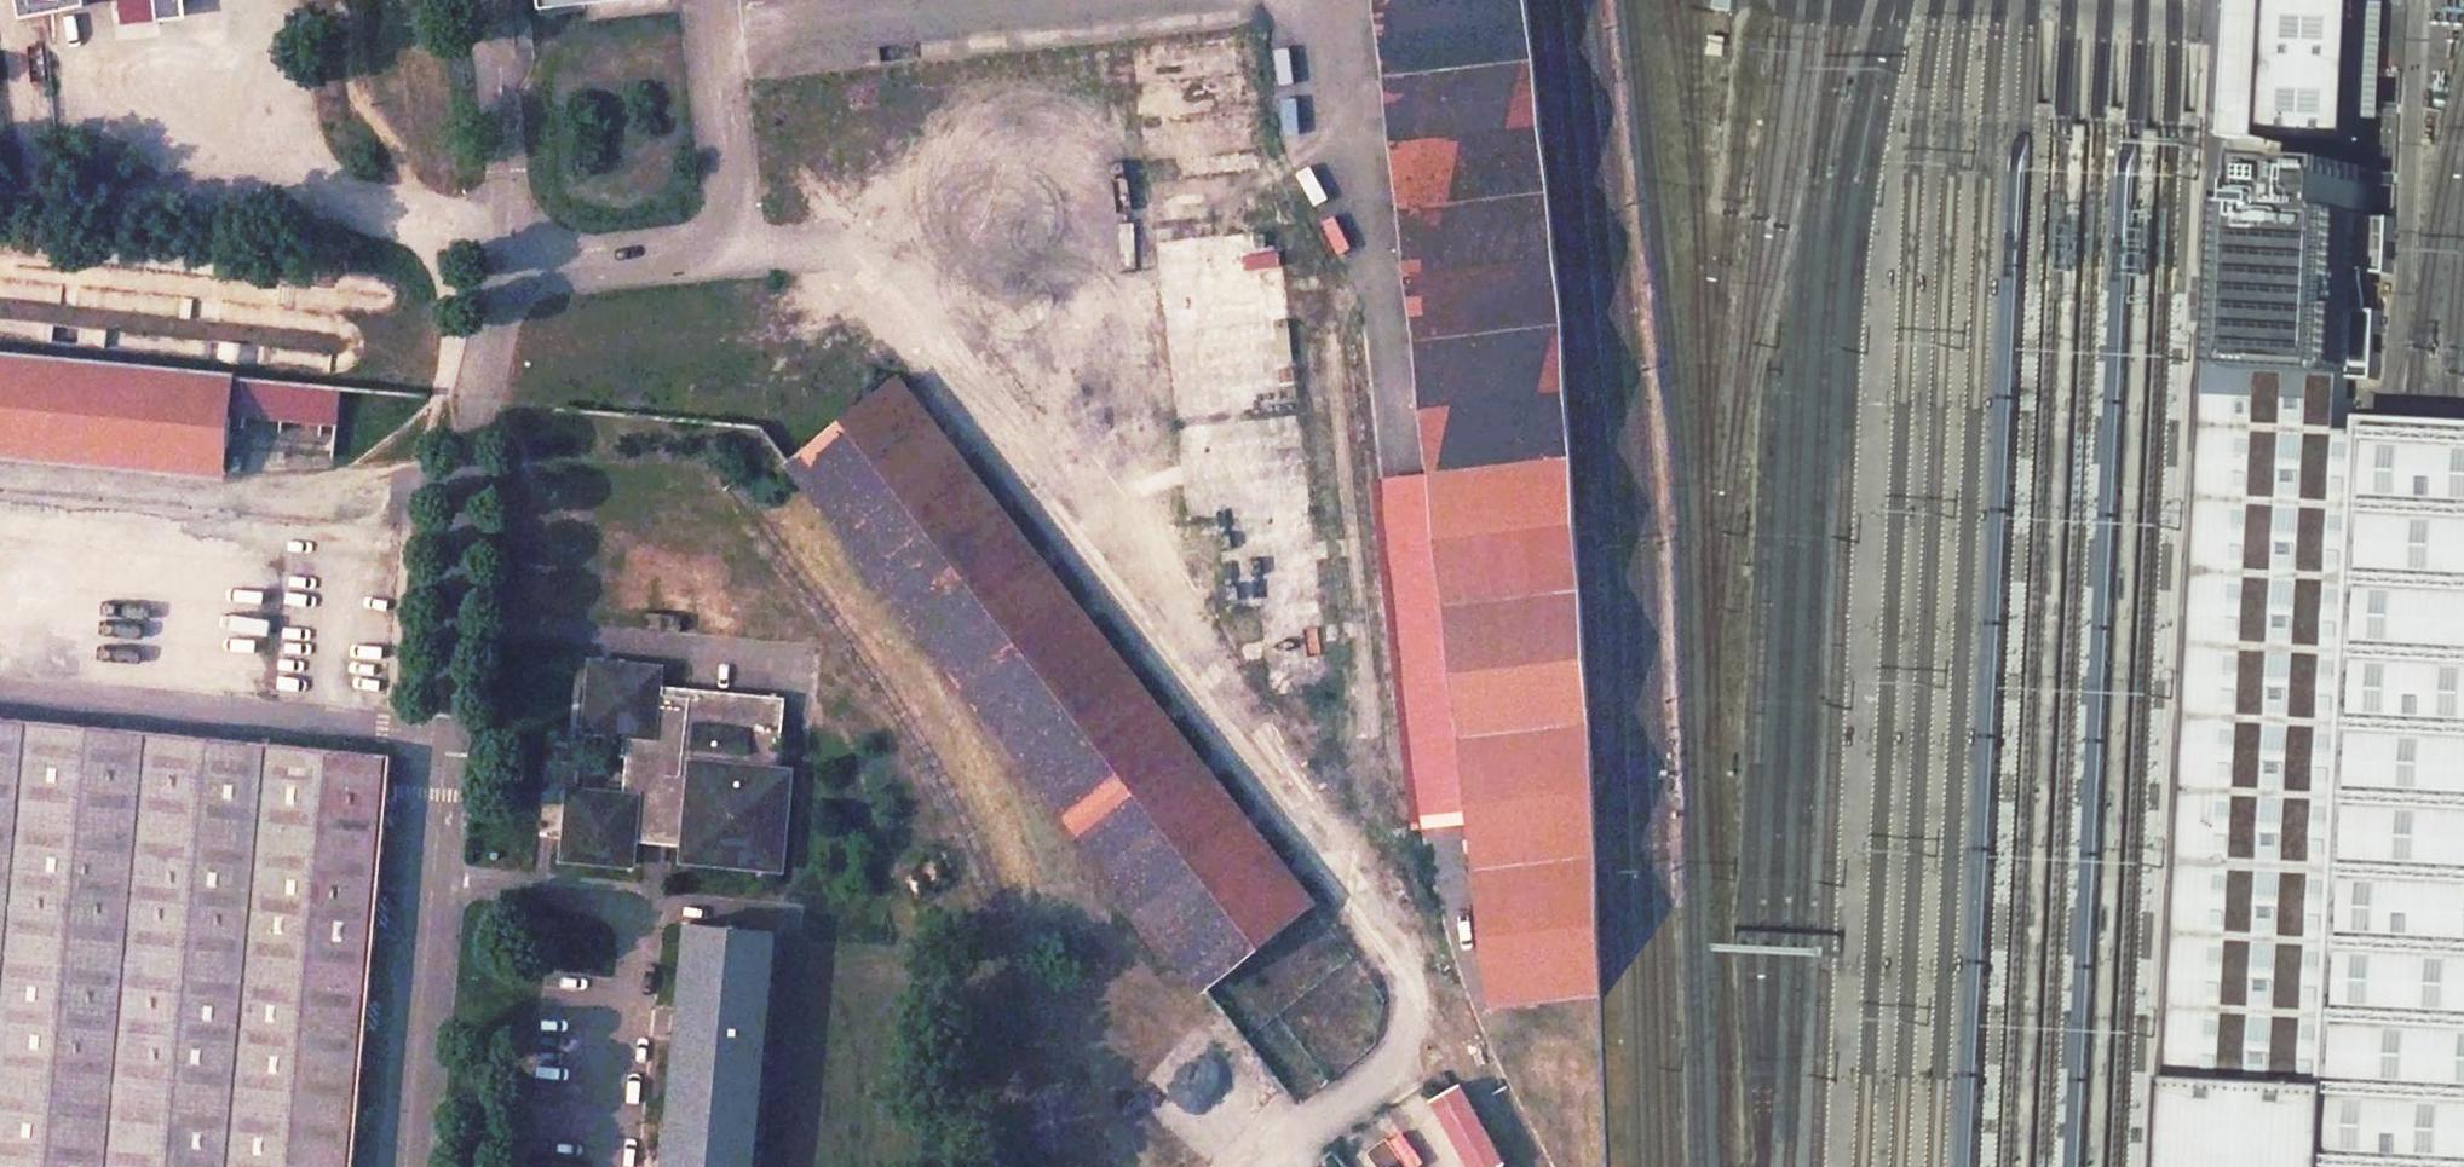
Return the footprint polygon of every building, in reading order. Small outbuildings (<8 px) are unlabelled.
[(1431,481),(1377,484),(1414,828),(1471,823),(1490,1002),(1600,990),(1593,777),(1560,293),(1527,0),(1377,0),(1431,481)] [(2233,139),(2281,141),(2281,143),(2368,146),(2375,0),(2240,0),(2233,139)] [(2176,1166),(2463,1166),(2463,436),(2448,435),(2410,433),(2381,432),(2381,443),(2366,442),(2352,441),(2355,380),(2379,381),(2382,311),(2360,310),(2360,273),(2393,273),(2394,219),(2363,217),(2365,168),(2281,163),(2280,172),(2259,171),(2257,203),(2227,202),(2176,1166)] [(0,357),(0,452),(224,473),(228,415),(337,424),(339,388),(0,357)] [(896,378),(789,461),(1203,987),(1313,901),(896,378)] [(662,667),(592,660),(586,729),(629,734),(623,791),(571,788),(565,856),(633,864),(636,840),(684,844),(683,860),(782,869),(792,770),(780,770),(786,697),(661,684),(662,667)] [(395,754),(0,714),(0,1166),(356,1166),(395,754)] [(680,918),(661,1166),(757,1166),(775,925),(680,918)] [(1430,1100),(1467,1166),(1496,1166),(1502,1163),(1459,1085),(1430,1100)]
